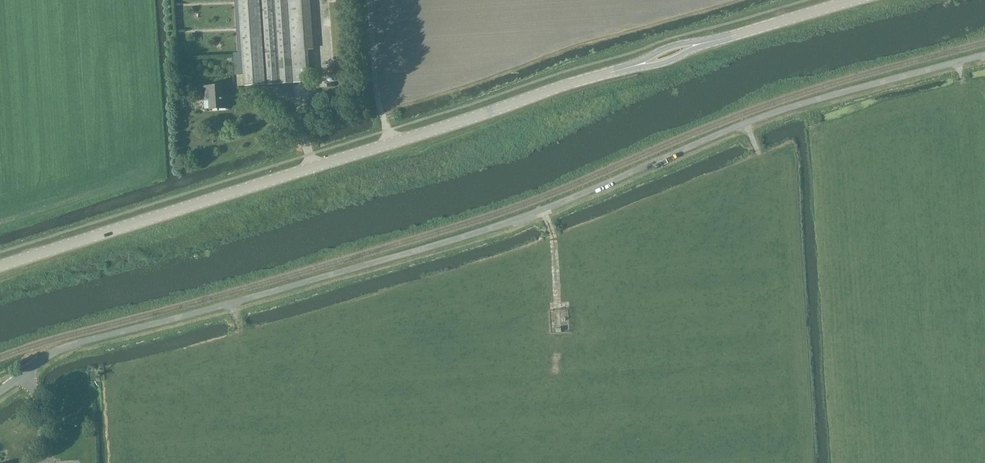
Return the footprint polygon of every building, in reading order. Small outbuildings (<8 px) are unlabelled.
[(244,74),(237,74),(238,86),(309,81),(303,0),(238,0),(244,74)] [(209,100),(209,108),(210,109),(228,108),(227,95),(223,96),(222,85),(203,87),(204,100),(209,100)]
